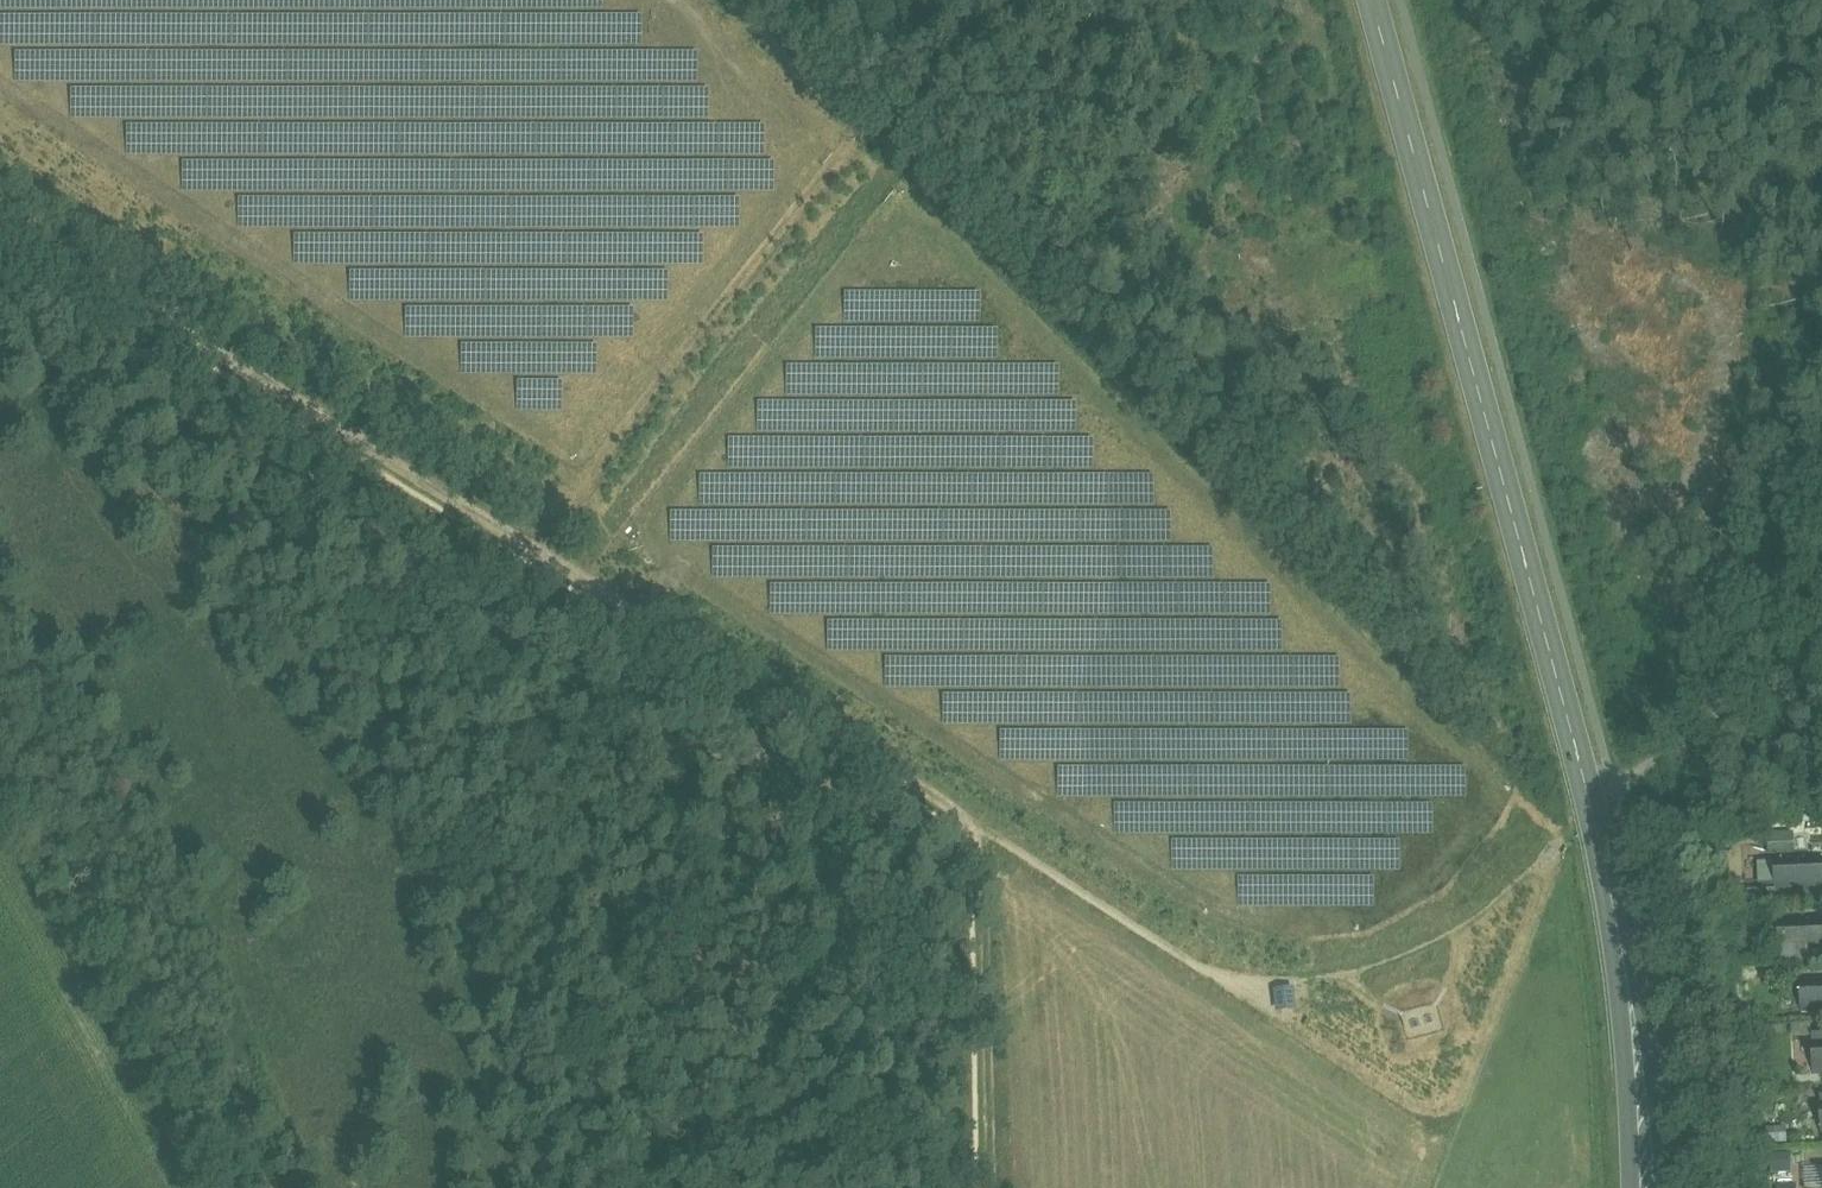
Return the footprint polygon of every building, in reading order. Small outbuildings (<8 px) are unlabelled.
[(1212,575),(1212,548),(1171,547),(1171,574),(1212,575)] [(1775,854),(1777,891),(1821,889),(1821,852),(1775,854)] [(1779,917),(1780,952),(1821,950),(1821,915),(1779,917)] [(1781,961),(1791,960),(1792,962),(1821,960),(1821,953),(1821,950),(1780,952),(1781,961)] [(1801,976),(1803,1013),(1821,1012),(1821,975),(1801,976)] [(1294,988),(1273,991),(1276,1013),(1296,1011),(1294,988)] [(1814,1025),(1814,1038),(1821,1037),(1821,1025),(1814,1025)] [(1813,1038),(1815,1074),(1821,1074),(1821,1037),(1814,1038),(1813,1038)] [(1788,1128),(1770,1129),(1770,1144),(1789,1143),(1788,1128)] [(1806,1170),(1806,1187),(1821,1187),(1821,1169),(1806,1170)] [(1795,1173),(1780,1174),(1781,1187),(1786,1187),(1796,1187),(1795,1173)]
